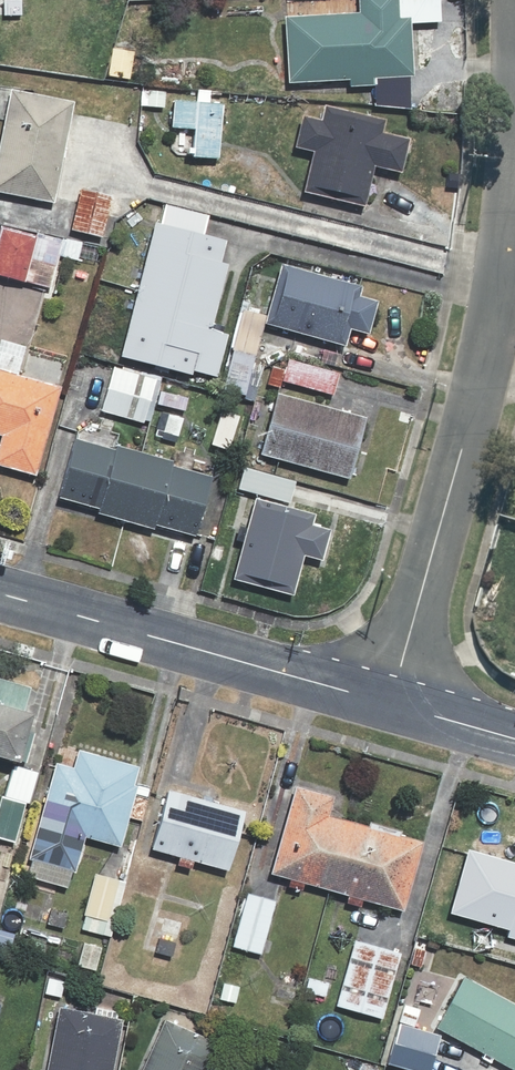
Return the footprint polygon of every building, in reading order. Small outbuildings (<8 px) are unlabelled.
[(318,16),(282,17),(283,75),(343,74),(343,83),(369,83),(369,103),(410,102),(409,15),(391,15),(391,0),(318,0),(318,16)] [(194,86),(193,99),(162,96),(163,87),(151,86),(150,95),(142,94),(141,105),(166,107),(164,125),(189,127),(187,154),(212,157),(219,88),(194,86)] [(66,98),(0,88),(0,188),(52,195),(66,98)] [(395,164),(400,136),(372,131),(375,114),(323,104),(319,131),(292,126),(288,145),(302,148),(294,191),(310,194),(311,185),(339,190),(337,199),(353,202),(361,158),(395,164)] [(101,233),(106,192),(71,188),(66,228),(101,233)] [(193,230),(149,218),(116,346),(206,370),(218,325),(206,322),(223,256),(189,247),(193,230)] [(49,284),(53,263),(27,258),(31,233),(0,227),(0,275),(49,284)] [(261,319),(334,337),(338,323),(362,329),(370,298),(345,292),(349,278),(276,260),(261,319)] [(36,472),(56,383),(18,374),(26,342),(0,336),(0,463),(36,472)] [(332,361),(284,356),(282,381),(330,386),(332,361)] [(159,377),(107,364),(96,408),(148,421),(159,377)] [(360,413),(270,392),(257,450),(347,471),(360,413)] [(211,473),(76,440),(61,501),(196,534),(211,473)] [(299,553),(315,556),(323,524),(307,520),(309,508),(251,494),(233,571),(291,585),(299,553)] [(0,700),(0,754),(10,757),(24,707),(0,700)] [(118,843),(139,763),(72,746),(68,764),(51,760),(22,872),(65,883),(78,833),(118,843)] [(4,760),(0,775),(0,834),(14,838),(32,768),(4,760)] [(360,893),(404,905),(422,837),(322,810),(328,789),(289,779),(265,867),(288,873),(286,879),(300,883),(302,877),(343,888),(340,897),(357,902),(360,893)] [(157,785),(143,845),(174,852),(172,860),(187,864),(189,856),(198,858),(198,859),(219,864),(233,802),(157,785)] [(514,935),(514,855),(463,841),(445,907),(503,923),(501,931),(514,935)] [(117,880),(89,874),(78,922),(106,928),(117,880)] [(276,899),(244,889),(229,941),(260,950),(276,899)] [(380,1013),(399,944),(352,931),(334,1001),(380,1013)] [(110,949),(74,943),(69,978),(105,984),(110,949)] [(432,1024),(514,1068),(514,1000),(457,972),(432,1024)] [(116,1023),(101,1020),(102,1013),(66,1006),(64,1017),(51,1015),(40,1069),(107,1069),(116,1023)] [(224,1044),(159,1012),(131,1069),(211,1069),(224,1044)] [(434,1031),(392,1022),(385,1059),(427,1067),(434,1031)] [(352,1069),(378,1069),(358,1058),(352,1069)]
